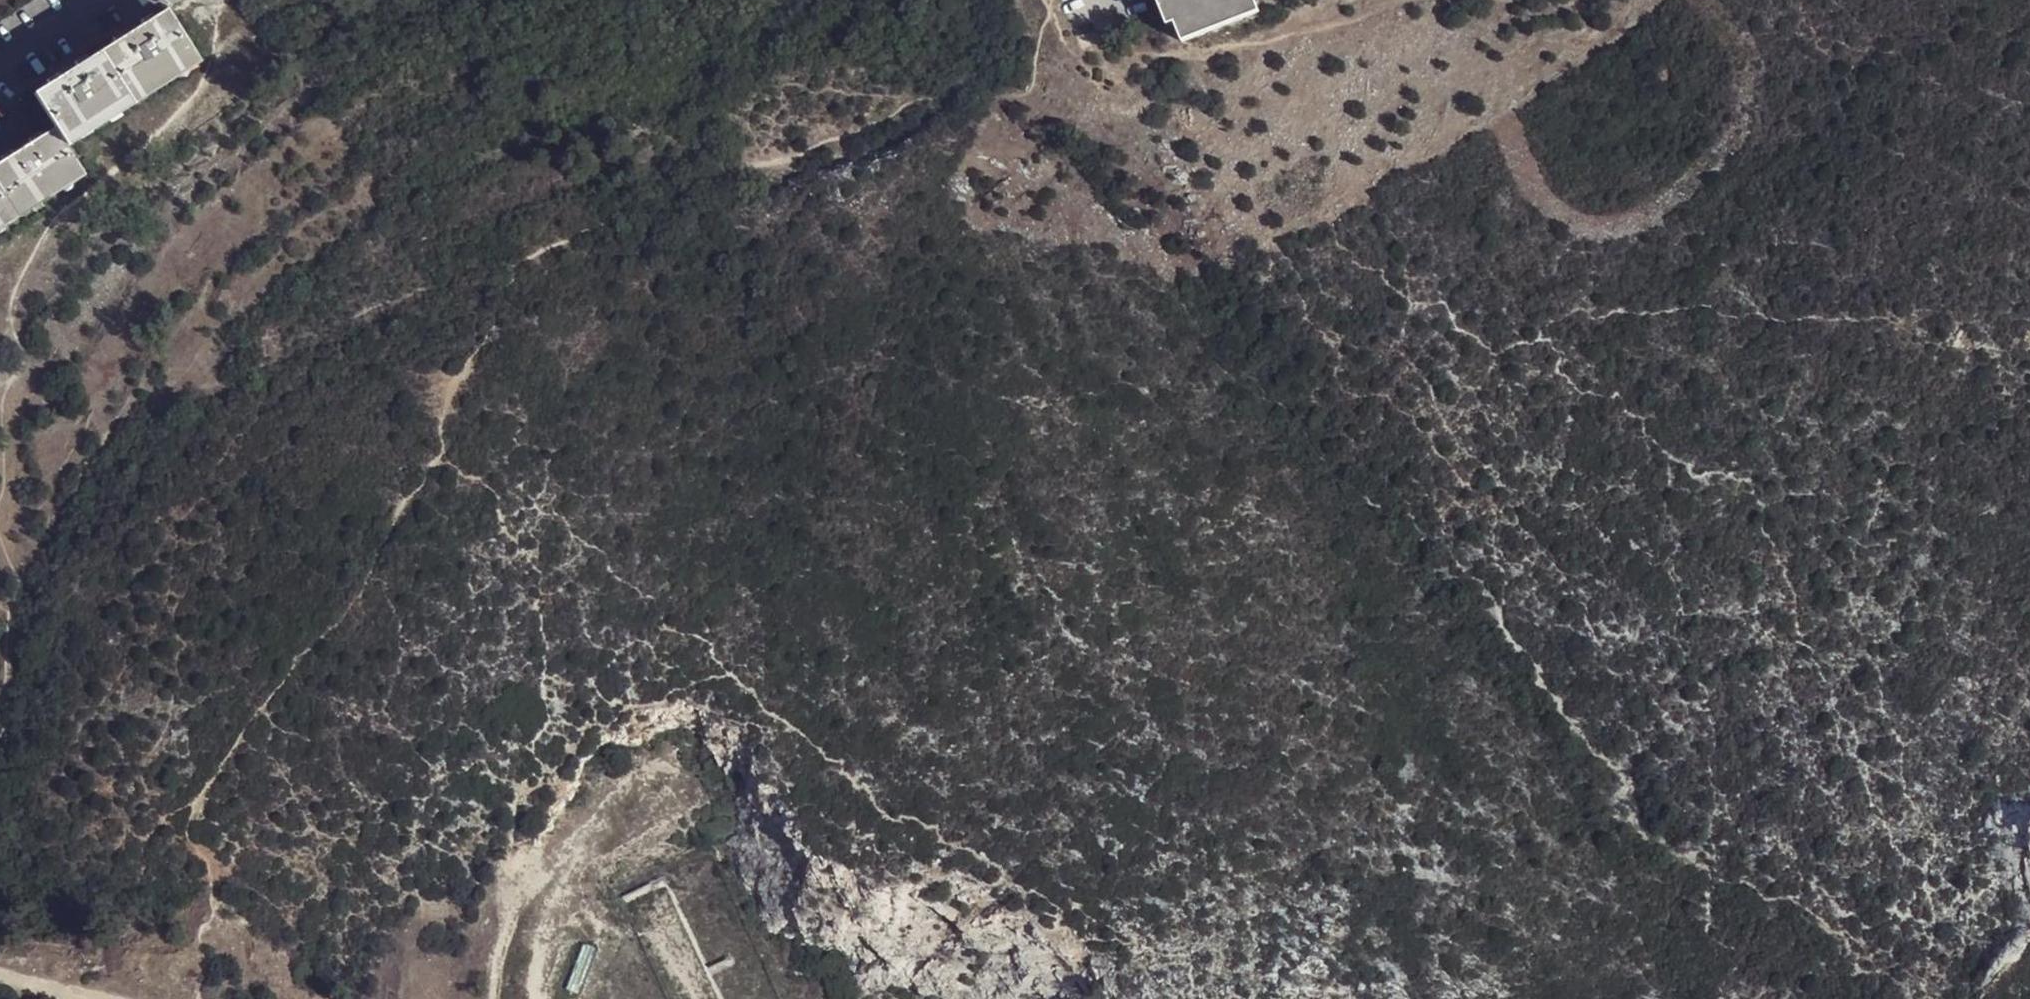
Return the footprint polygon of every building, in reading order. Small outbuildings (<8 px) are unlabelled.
[(1180,3),(1177,2),(1193,42),(1270,7),(1267,0),(1179,0),(1180,3)] [(67,145),(134,103),(200,61),(165,10),(132,31),(99,51),(66,72),(33,93),(55,127),(67,145)] [(18,216),(84,174),(67,145),(55,127),(30,143),(28,141),(21,145),(14,150),(15,152),(0,162),(0,227),(18,216)]
